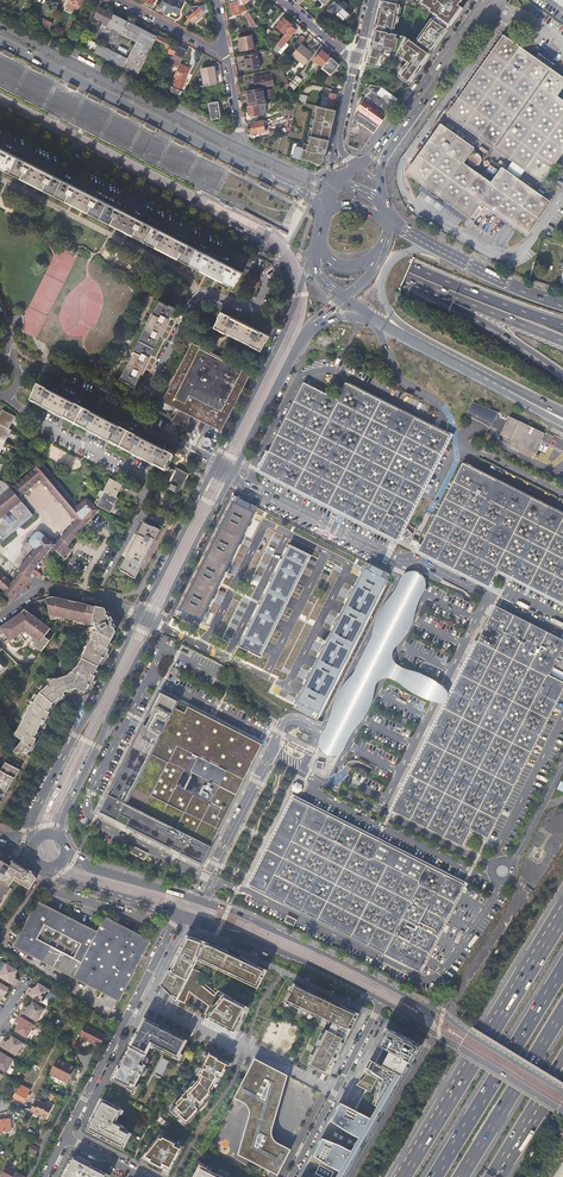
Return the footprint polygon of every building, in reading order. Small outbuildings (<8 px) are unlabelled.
[(160,8),(169,12),(170,10),(178,14),(183,4),(176,0),(164,0),(160,8)] [(327,10),(333,15),(336,11),(346,19),(353,11),(340,0),(335,0),(327,10)] [(366,65),(373,66),(378,67),(384,53),(400,56),(399,59),(405,64),(398,76),(409,84),(463,7),(459,4),(462,0),(380,0),(366,65)] [(247,10),(245,5),(244,4),(230,7),(231,13),(233,13),(233,15),(241,14),(241,11),(247,10)] [(205,14),(198,6),(190,7),(186,15),(193,24),(205,14)] [(99,29),(105,31),(108,26),(114,14),(99,7),(94,17),(103,22),(99,29)] [(265,15),(268,18),(273,12),(270,9),(265,15)] [(122,33),(128,22),(114,14),(108,26),(122,33)] [(252,27),(256,25),(250,14),(246,16),(247,18),(246,18),(248,21),(248,20),(252,27)] [(39,16),(36,22),(35,23),(38,24),(39,23),(44,25),(44,26),(50,28),(52,23),(39,16)] [(284,34),(291,25),(283,18),(276,27),(284,34)] [(122,33),(137,41),(143,29),(128,22),(122,33)] [(295,30),(291,26),(281,38),(286,42),(295,30)] [(267,37),(272,31),(268,28),(264,34),(267,37)] [(157,37),(143,29),(137,41),(127,59),(123,68),(137,75),(157,37)] [(174,55),(178,47),(171,44),(172,43),(158,35),(155,41),(163,45),(161,49),(172,55),(173,55),(174,55)] [(241,51),(254,49),(251,35),(238,38),(241,51)] [(447,113),(539,178),(562,145),(562,102),(553,95),(562,81),(562,79),(502,36),(447,113)] [(94,52),(98,44),(86,39),(83,46),(94,52)] [(99,44),(94,53),(108,60),(113,51),(99,44)] [(313,55),(301,44),(292,55),(304,66),(313,55)] [(168,63),(178,68),(180,64),(186,52),(185,51),(179,48),(178,47),(174,55),(173,55),(168,63)] [(283,58),(277,48),(272,50),(278,61),(283,58)] [(123,68),(127,59),(113,51),(108,60),(123,68)] [(318,73),(322,68),(330,58),(322,51),(317,57),(316,57),(313,61),(318,64),(318,63),(321,65),(320,67),(319,66),(315,70),(318,73)] [(260,59),(259,53),(245,55),(248,70),(260,68),(259,59),(260,59)] [(339,65),(330,58),(322,68),(331,75),(339,65)] [(180,64),(178,68),(173,78),(177,80),(174,87),(182,90),(186,76),(190,69),(180,64)] [(203,73),(206,86),(216,84),(216,82),(210,83),(210,82),(216,80),(213,66),(201,68),(202,74),(203,73)] [(381,80),(384,69),(378,67),(373,66),(370,77),(381,80)] [(256,89),(263,88),(286,84),(289,83),(281,68),(270,70),(271,74),(253,77),(256,89)] [(292,80),(289,83),(293,90),(301,79),(296,75),(292,80)] [(286,84),(293,98),(297,97),(293,90),(289,83),(286,84)] [(356,109),(357,109),(355,113),(377,128),(383,120),(381,119),(382,117),(384,118),(389,112),(393,106),(376,94),(382,88),(381,87),(370,85),(368,88),(366,87),(362,93),(365,95),(356,109)] [(183,93),(169,86),(166,90),(181,98),(183,93)] [(247,91),(250,106),(264,103),(266,103),(263,88),(256,89),(254,90),(247,91)] [(300,94),(297,97),(298,98),(297,102),(305,104),(306,104),(307,96),(300,94)] [(321,106),(333,110),(336,95),(330,94),(329,98),(323,96),(321,106)] [(298,98),(297,97),(293,98),(291,99),(291,108),(282,110),(283,116),(289,115),(294,114),(297,102),(298,98)] [(220,118),(217,102),(208,103),(211,119),(220,118)] [(266,114),(264,103),(250,106),(247,106),(249,115),(250,115),(251,116),(266,114)] [(324,159),(325,158),(336,110),(317,106),(309,144),(308,144),(306,149),(303,148),(296,147),(293,157),(311,161),(311,162),(318,164),(319,164),(320,164),(321,164),(321,163),(322,162),(323,162),(323,161),(324,160),(324,159)] [(265,132),(263,120),(256,121),(256,122),(250,123),(252,134),(258,133),(258,134),(265,132)] [(468,215),(478,200),(524,232),(547,201),(500,168),(489,183),(460,162),(471,147),(439,124),(406,171),(468,215)] [(129,235),(234,288),(238,279),(239,280),(242,274),(0,150),(0,169),(129,235)] [(134,285),(58,248),(23,318),(24,334),(92,368),(96,360),(102,364),(137,296),(130,293),(134,285)] [(547,265),(543,281),(554,283),(558,268),(547,265)] [(168,307),(158,302),(120,378),(130,383),(129,383),(135,386),(174,309),(168,306),(168,307)] [(269,337),(220,312),(217,318),(218,318),(214,328),(260,351),(265,342),(266,342),(269,337)] [(250,374),(191,344),(166,394),(158,396),(153,405),(179,412),(179,411),(185,414),(178,424),(186,428),(190,416),(220,432),(250,374)] [(380,403),(346,386),(338,403),(304,385),(292,409),(262,470),(296,487),(329,503),(338,508),(345,512),(373,526),(396,538),(430,470),(434,461),(439,453),(446,437),(406,416),(396,411),(380,403)] [(173,458),(38,388),(35,393),(30,403),(165,472),(165,471),(167,472),(170,468),(169,467),(173,458)] [(493,423),(499,412),(474,402),(469,410),(493,423)] [(2,412),(0,416),(0,451),(10,431),(8,430),(14,418),(2,412)] [(532,456),(544,432),(510,416),(501,434),(511,440),(508,445),(532,456)] [(72,466),(76,455),(51,446),(47,457),(72,466)] [(5,592),(4,594),(6,597),(10,600),(11,599),(29,576),(33,571),(39,576),(40,576),(41,575),(34,570),(52,549),(64,559),(71,550),(67,547),(89,522),(91,523),(93,520),(92,519),(99,510),(94,503),(87,498),(82,502),(81,501),(76,504),(41,463),(14,487),(0,499),(0,520),(3,518),(6,521),(12,516),(9,513),(21,502),(19,499),(40,481),(76,522),(55,546),(52,543),(51,543),(47,539),(40,533),(36,533),(29,541),(30,545),(35,550),(18,571),(17,572),(18,571),(20,573),(12,584),(0,572),(0,587),(5,592)] [(463,466),(432,528),(421,550),(438,559),(460,570),(471,576),(488,585),(497,568),(513,576),(529,585),(546,593),(562,602),(562,517),(547,509),(531,501),(514,492),(481,475),(463,466)] [(167,487),(180,493),(189,473),(176,467),(167,487)] [(104,492),(105,493),(98,506),(111,512),(118,499),(116,498),(122,486),(110,480),(104,492)] [(153,529),(143,524),(119,571),(129,576),(128,577),(134,580),(159,531),(154,529),(153,529)] [(407,531),(403,534),(407,539),(412,535),(407,531)] [(424,575),(419,571),(414,570),(410,570),(407,572),(404,574),(402,576),(401,578),(397,586),(392,593),(389,598),(384,604),(382,608),(380,612),(377,616),(375,621),(374,628),(373,633),(372,637),(362,656),(356,667),(353,674),(350,677),(344,684),(340,689),(336,697),(335,701),(333,706),(331,714),(330,718),(328,723),(325,729),(322,734),(320,739),(319,742),(319,745),(320,749),(321,751),(323,753),(325,754),(327,756),(332,756),(337,756),(340,754),(342,752),(343,750),(345,745),(349,739),(353,731),(357,726),(360,722),(362,719),(366,714),(369,708),(371,703),(373,699),(374,694),(375,688),(376,684),(378,681),(381,679),(383,678),(386,678),(389,678),(393,679),(396,681),(400,683),(405,687),(409,690),(416,694),(421,697),(426,699),(431,701),(438,702),(440,703),(441,703),(443,703),(445,702),(447,700),(449,696),(448,693),(447,691),(446,689),(442,686),(440,683),(435,680),(430,677),(424,674),(417,672),(412,670),(406,669),(401,667),(397,664),(394,661),(393,656),(393,651),(395,647),(399,643),(406,634),(410,628),(413,620),(415,612),(418,604),(421,596),(425,589),(426,584),(426,579),(424,575)] [(86,623),(92,624),(96,607),(75,602),(75,604),(71,603),(71,602),(52,597),(46,599),(50,617),(57,616),(61,617),(77,621),(86,623)] [(16,732),(14,735),(22,741),(14,752),(18,754),(19,752),(26,757),(28,754),(29,752),(30,752),(32,748),(32,747),(30,746),(29,743),(29,742),(30,740),(31,740),(34,739),(34,738),(37,732),(39,733),(41,730),(42,727),(40,726),(43,720),(44,719),(43,716),(42,716),(44,713),(44,714),(47,713),(48,712),(51,705),(52,706),(53,704),(54,702),(59,698),(63,697),(65,696),(64,693),(76,689),(85,693),(86,691),(89,684),(90,684),(89,680),(88,680),(89,677),(90,677),(93,677),(94,676),(97,670),(100,664),(103,658),(103,657),(102,654),(102,653),(103,651),(107,650),(107,649),(110,643),(116,632),(105,609),(96,607),(92,624),(95,626),(97,629),(96,632),(95,633),(90,643),(89,642),(87,647),(88,647),(78,666),(73,671),(73,674),(71,672),(67,676),(62,678),(60,678),(48,679),(47,679),(46,680),(46,681),(46,682),(49,685),(39,693),(33,702),(32,702),(30,706),(29,705),(27,709),(28,710),(16,732)] [(394,810),(461,845),(470,828),(486,835),(489,830),(502,804),(528,754),(545,720),(562,685),(554,681),(546,677),(548,672),(558,651),(562,647),(562,643),(526,624),(496,609),(479,643),(463,674),(461,677),(444,711),(418,762),(412,773),(405,788),(394,810)] [(36,647),(42,651),(50,640),(45,637),(51,629),(46,625),(29,613),(22,613),(1,628),(2,630),(0,631),(0,635),(3,639),(6,642),(9,640),(10,641),(14,639),(24,631),(27,632),(31,634),(30,636),(33,638),(31,640),(35,643),(38,645),(36,647)] [(46,616),(42,613),(38,619),(42,622),(46,616)] [(6,644),(10,641),(9,640),(6,642),(3,639),(0,635),(0,639),(6,644)] [(548,672),(550,673),(548,676),(552,677),(553,677),(554,678),(557,679),(562,682),(562,654),(558,651),(548,672)] [(261,745),(160,694),(99,813),(200,864),(261,745)] [(14,779),(12,777),(14,774),(16,775),(17,775),(19,770),(6,763),(0,771),(0,770),(0,804),(14,779)] [(302,785),(296,782),(291,786),(292,792),(297,794),(302,791),(302,785)] [(312,809),(294,800),(279,830),(275,837),(268,850),(266,855),(259,868),(254,877),(251,884),(270,894),(289,904),(302,910),(318,919),(352,936),(384,953),(401,962),(418,970),(428,950),(452,905),(461,886),(450,881),(445,878),(427,869),(411,861),(396,853),(378,844),(363,835),(346,827),(328,817),(312,809)] [(146,858),(149,851),(133,846),(131,853),(146,858)] [(29,890),(36,878),(33,875),(34,873),(21,866),(21,867),(13,862),(11,866),(9,868),(3,864),(4,862),(1,860),(0,862),(0,901),(3,897),(2,896),(3,895),(4,895),(14,878),(21,883),(20,884),(29,890)] [(106,915),(98,930),(36,900),(13,946),(121,998),(152,937),(106,915)] [(295,926),(298,919),(287,915),(285,921),(295,926)] [(212,1008),(205,1018),(234,1033),(247,1008),(235,1002),(236,1000),(217,991),(215,994),(198,981),(199,973),(192,969),(198,959),(258,987),(266,971),(211,945),(186,936),(160,986),(175,1002),(176,1000),(184,1004),(192,993),(212,1008)] [(13,977),(15,974),(17,970),(5,963),(0,972),(0,977),(14,986),(18,980),(14,978),(13,977)] [(5,993),(4,992),(5,990),(6,991),(8,987),(0,982),(0,999),(2,995),(3,995),(5,993)] [(330,1002),(293,983),(284,1002),(322,1020),(323,1018),(332,1023),(328,1031),(326,1030),(308,1067),(327,1076),(358,1013),(339,1004),(339,1005),(336,1004),(335,1006),(330,1003),(330,1002)] [(36,988),(34,990),(33,989),(30,987),(26,993),(27,994),(42,1003),(45,998),(50,991),(50,990),(38,984),(36,988)] [(53,993),(50,991),(45,998),(49,1001),(50,1000),(54,995),(53,993)] [(30,1007),(29,1009),(27,1008),(24,1006),(20,1012),(36,1022),(44,1010),(33,1002),(30,1007)] [(18,1024),(19,1025),(18,1027),(15,1031),(27,1038),(34,1026),(18,1016),(15,1022),(18,1024)] [(130,1048),(113,1082),(132,1092),(145,1066),(141,1064),(151,1045),(178,1059),(187,1041),(143,1018),(135,1035),(137,1036),(135,1040),(138,1042),(134,1050),(130,1048)] [(79,1036),(83,1038),(87,1040),(100,1046),(105,1036),(85,1025),(79,1036)] [(421,1045),(414,1041),(386,1027),(356,1085),(365,1090),(355,1111),(339,1103),(301,1176),(345,1176),(421,1045)] [(111,1081),(113,1082),(130,1048),(134,1050),(138,1042),(135,1040),(137,1036),(135,1035),(111,1081)] [(23,1044),(12,1037),(9,1041),(8,1043),(7,1043),(3,1041),(0,1046),(0,1047),(16,1056),(23,1044)] [(6,1073),(14,1060),(0,1052),(0,1069),(6,1073)] [(226,1061),(208,1052),(200,1068),(201,1069),(198,1075),(200,1076),(197,1081),(191,1088),(191,1087),(175,1104),(176,1105),(170,1112),(176,1118),(177,1117),(186,1125),(213,1095),(210,1093),(218,1078),(221,1080),(228,1066),(225,1064),(226,1061)] [(75,1068),(57,1058),(49,1074),(67,1083),(75,1068)] [(168,1062),(162,1059),(155,1073),(161,1076),(168,1062)] [(248,1118),(237,1155),(277,1176),(291,1150),(278,1143),(275,1141),(274,1139),(273,1137),(272,1135),(272,1132),(272,1131),(273,1127),(287,1076),(254,1059),(234,1099),(243,1103),(244,1104),(246,1106),(247,1108),(248,1109),(249,1111),(249,1113),(249,1116),(248,1118)] [(30,1090),(20,1085),(19,1085),(13,1097),(24,1102),(30,1090)] [(37,1102),(35,1101),(30,1111),(38,1116),(39,1114),(42,1116),(46,1118),(52,1107),(40,1101),(39,1103),(37,1102)] [(122,1111),(104,1101),(102,1105),(100,1104),(99,1104),(88,1126),(90,1127),(87,1133),(100,1139),(101,1137),(109,1141),(107,1143),(114,1146),(115,1144),(124,1149),(131,1135),(122,1130),(123,1127),(115,1123),(122,1111)] [(176,1118),(170,1112),(168,1114),(184,1128),(186,1125),(177,1117),(176,1118)] [(10,1119),(0,1120),(0,1132),(11,1130),(10,1119)] [(163,1169),(170,1173),(174,1164),(183,1147),(160,1135),(141,1158),(148,1162),(163,1169)] [(37,1148),(41,1141),(34,1138),(28,1151),(36,1155),(39,1148),(37,1148)] [(72,1156),(61,1176),(109,1176),(72,1156)] [(148,1162),(141,1158),(140,1160),(169,1175),(170,1173),(163,1169),(148,1162)] [(16,1173),(17,1171),(6,1165),(0,1176),(14,1176),(16,1173)] [(228,1174),(219,1170),(217,1175),(207,1170),(207,1169),(203,1167),(199,1165),(193,1176),(226,1176),(228,1174)]
